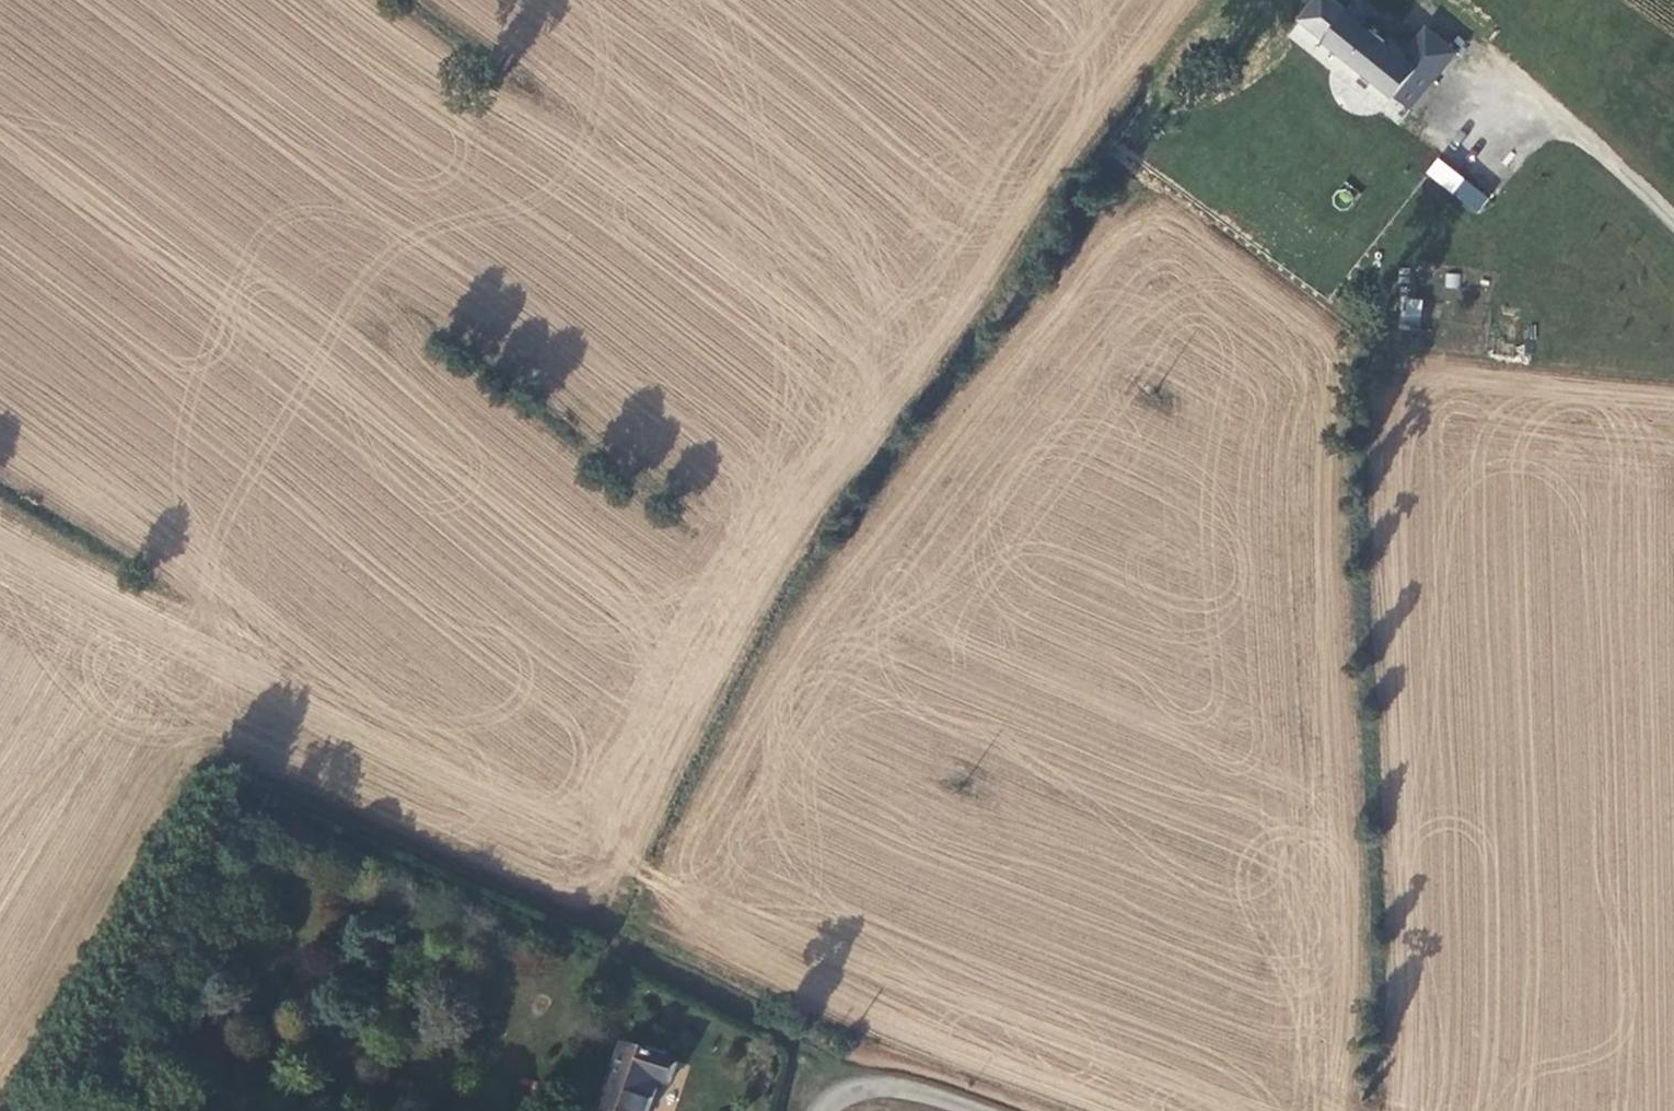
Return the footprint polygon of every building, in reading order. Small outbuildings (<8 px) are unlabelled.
[(1393,96),(1414,71),(1330,0),(1286,0),(1279,8),(1388,101),(1393,96)] [(1475,214),(1489,198),(1438,156),(1425,172),(1475,214)] [(1419,330),(1422,299),(1401,297),(1397,327),(1419,330)] [(618,1043),(597,1108),(606,1110),(656,1110),(664,1085),(673,1087),(681,1062),(618,1043)]
